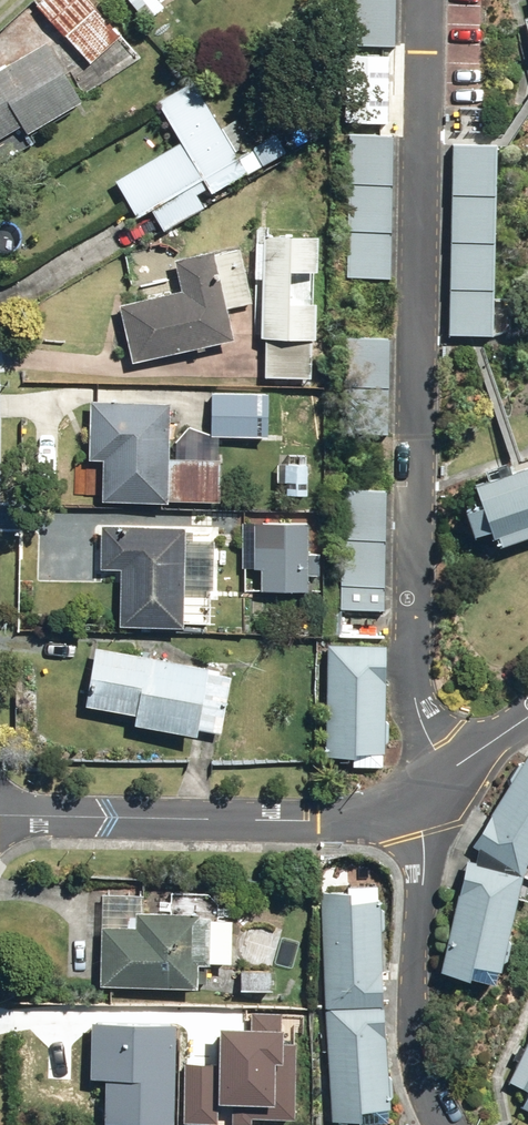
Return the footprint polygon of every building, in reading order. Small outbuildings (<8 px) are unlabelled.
[(130,29),(103,0),(39,0),(36,4),(92,64),(130,29)] [(159,0),(131,0),(147,20),(164,5),(159,0)] [(394,0),(349,0),(348,83),(393,83),(394,0)] [(21,120),(30,134),(86,99),(66,68),(11,104),(7,98),(0,102),(0,134),(21,120)] [(223,127),(193,78),(157,101),(182,142),(115,183),(137,218),(150,210),(162,230),(206,203),(201,195),(211,189),(213,193),(246,173),(249,177),(291,152),(278,132),(255,146),(238,118),(223,127)] [(393,278),(395,143),(349,142),(347,278),(393,278)] [(498,144),(453,144),(449,334),(494,335),(498,144)] [(313,379),(316,338),(318,302),(291,301),(293,271),(320,273),(322,238),(264,235),(264,241),(256,240),(253,281),(261,281),(258,335),(268,335),(266,376),(313,379)] [(229,310),(254,304),(240,244),(177,259),(184,287),(119,303),(133,362),(236,337),(229,310)] [(389,436),(391,339),(346,339),(345,435),(389,436)] [(210,435),(216,435),(269,437),(271,391),(218,390),(218,398),(212,397),(210,435)] [(173,400),(93,396),(90,460),(105,461),(103,496),(217,501),(218,460),(171,458),(173,400)] [(309,496),(309,462),(286,462),(285,495),(309,496)] [(496,546),(527,535),(527,465),(474,483),(496,546)] [(385,488),(343,488),(342,610),(384,611),(385,488)] [(319,553),(310,552),(311,524),(254,522),(252,566),(262,566),(261,590),(308,592),(309,574),(318,575),(319,553)] [(100,524),(99,582),(122,582),(121,627),(184,629),(184,622),(211,622),(211,599),(217,599),(219,527),(100,524)] [(387,642),(328,642),(329,758),(388,758),(387,642)] [(136,712),(134,726),(201,737),(202,728),(221,732),(231,669),(95,647),(86,704),(136,712)] [(525,874),(527,869),(527,758),(475,844),(481,847),(477,862),(469,860),(443,969),(500,981),(525,874)] [(381,889),(323,891),(331,1120),(389,1118),(381,889)] [(212,914),(134,911),(134,926),(100,925),(98,984),(198,988),(199,962),(231,963),(233,919),(212,918),(212,914)] [(241,969),(240,989),(271,991),(273,971),(241,969)] [(234,1012),(204,1012),(204,1042),(234,1042),(234,1012)] [(89,1077),(108,1078),(107,1123),(168,1124),(175,1124),(178,1018),(91,1016),(89,1077)] [(514,1080),(527,1087),(527,1050),(514,1080)]
